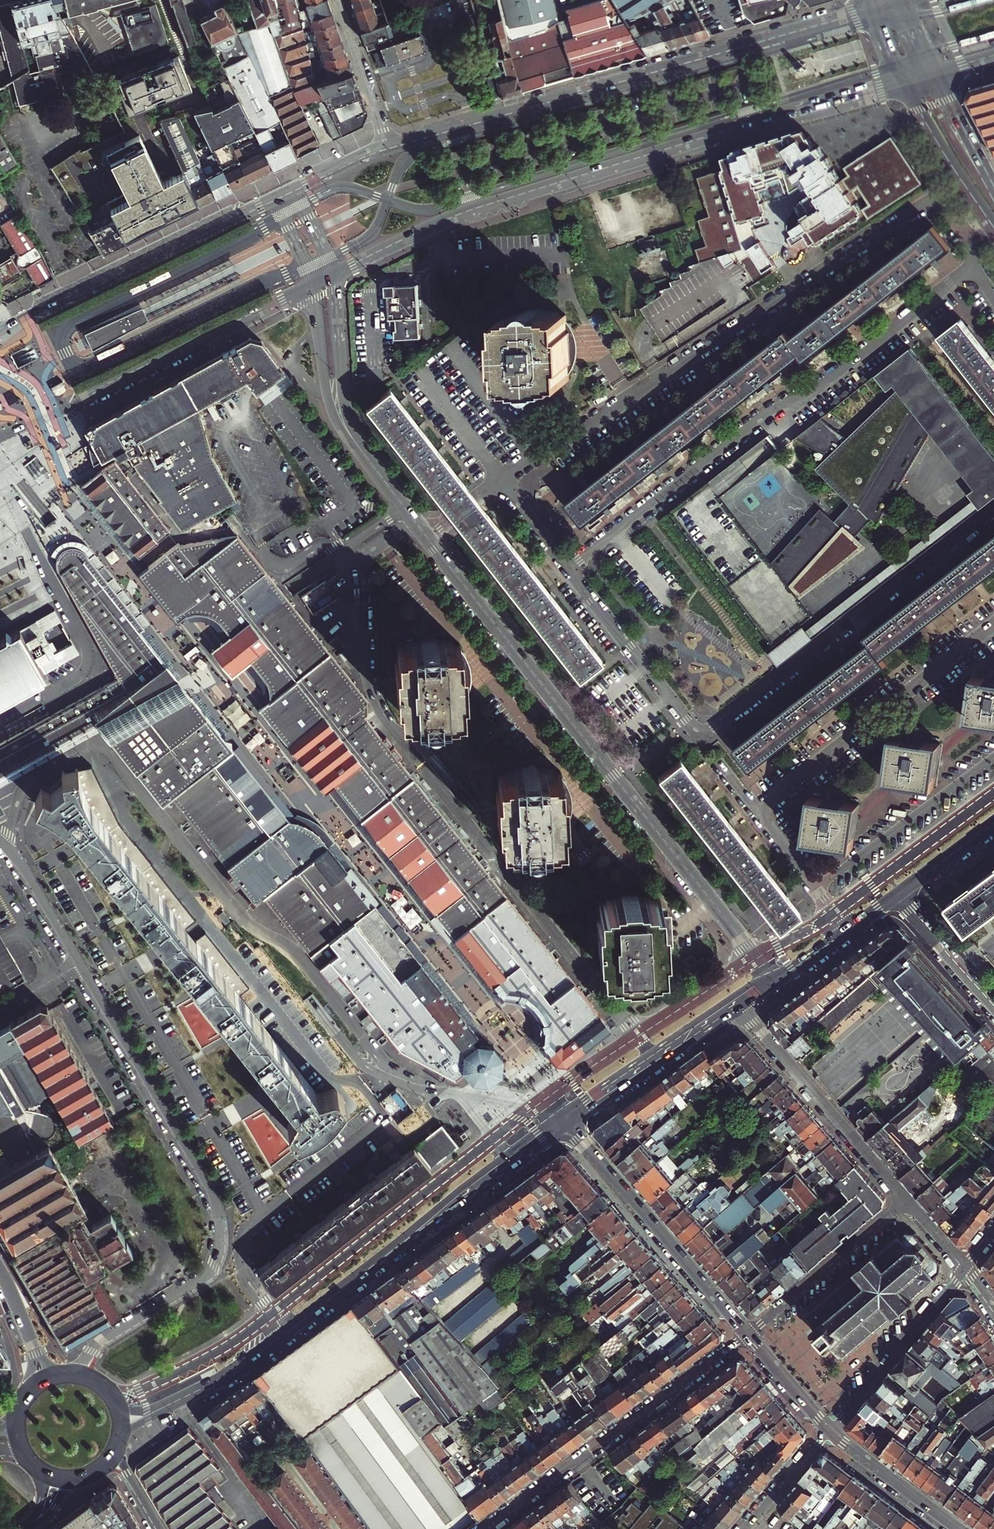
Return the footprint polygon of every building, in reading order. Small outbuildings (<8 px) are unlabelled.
[(11,2),(22,44),(31,42),(34,55),(36,55),(40,72),(41,75),(43,77),(46,78),(48,78),(54,76),(53,74),(60,72),(89,65),(62,14),(54,0),(19,0),(11,2)] [(65,0),(54,0),(62,14),(68,12),(65,0)] [(68,12),(83,8),(83,9),(96,6),(97,7),(99,9),(101,11),(103,13),(105,14),(107,15),(109,16),(112,16),(114,16),(117,16),(119,16),(121,15),(134,56),(169,41),(157,2),(142,6),(140,0),(65,0),(68,12)] [(191,0),(172,0),(188,46),(197,43),(189,22),(198,20),(191,3),(191,0)] [(198,20),(209,44),(213,42),(223,63),(225,62),(226,66),(246,57),(233,27),(221,0),(206,0),(208,4),(211,3),(214,15),(198,20)] [(254,26),(240,30),(239,25),(233,27),(246,57),(247,59),(266,96),(289,86),(277,49),(262,0),(247,0),(254,26)] [(298,6),(296,0),(262,0),(277,49),(306,41),(305,39),(304,33),(302,22),(298,6)] [(302,22),(332,12),(328,0),(317,0),(298,6),(302,22)] [(354,9),(372,3),(371,0),(350,0),(354,9)] [(372,3),(354,9),(357,19),(384,11),(380,0),(377,1),(379,6),(374,7),(372,3)] [(501,20),(506,41),(544,32),(547,28),(557,22),(552,0),(496,0),(501,20)] [(574,75),(646,54),(629,25),(626,20),(614,0),(599,0),(564,11),(567,20),(557,23),(574,75)] [(678,4),(677,2),(680,0),(614,0),(626,20),(642,13),(643,13),(646,12),(648,16),(651,15),(657,27),(668,48),(697,39),(683,12),(678,4)] [(709,36),(690,0),(680,0),(677,2),(678,4),(681,3),(686,11),(683,12),(697,39),(709,36)] [(742,13),(753,22),(747,2),(755,0),(739,0),(742,13)] [(753,22),(753,23),(764,20),(758,0),(755,0),(747,2),(753,22)] [(764,20),(777,16),(773,0),(758,0),(764,20)] [(777,16),(785,13),(788,2),(787,0),(773,0),(777,16)] [(11,2),(0,5),(0,29),(12,79),(28,71),(28,68),(22,44),(11,2)] [(384,11),(357,19),(361,30),(388,21),(384,11)] [(332,12),(302,22),(304,33),(336,22),(332,12)] [(388,21),(361,30),(365,41),(374,38),(377,37),(377,39),(384,37),(384,35),(392,32),(390,28),(389,24),(392,23),(391,20),(388,21)] [(489,60),(510,53),(506,41),(501,20),(489,23),(494,46),(485,48),(489,60)] [(309,42),(316,40),(339,32),(336,22),(304,33),(305,39),(308,38),(309,42)] [(506,41),(510,53),(521,91),(574,75),(557,23),(557,22),(547,28),(544,32),(506,41)] [(637,22),(629,25),(646,54),(668,48),(657,27),(642,31),(637,22)] [(416,29),(416,30),(380,43),(380,42),(378,42),(387,66),(388,66),(388,64),(424,52),(424,53),(426,53),(417,28),(416,29)] [(307,48),(308,53),(342,42),(339,32),(316,40),(317,44),(307,48)] [(374,38),(365,41),(368,51),(377,47),(374,38)] [(317,44),(316,40),(309,42),(306,43),(307,48),(317,44)] [(317,84),(315,79),(313,74),(312,70),(311,67),(311,63),(310,60),(308,53),(307,48),(306,43),(306,41),(277,49),(289,86),(298,104),(308,99),(311,104),(315,103),(334,139),(343,135),(317,84)] [(321,54),(323,59),(346,52),(342,42),(308,53),(310,60),(312,59),(312,58),(318,56),(321,54)] [(346,52),(323,59),(314,62),(315,66),(311,67),(312,70),(316,70),(315,69),(320,67),(322,71),(326,70),(349,62),(346,52)] [(492,70),(493,74),(501,97),(521,91),(510,53),(489,60),(490,62),(495,61),(497,68),(492,70)] [(191,88),(177,55),(115,81),(128,114),(191,88)] [(221,69),(225,78),(236,99),(255,133),(279,121),(266,96),(247,59),(246,57),(226,66),(221,69)] [(349,62),(326,70),(328,75),(315,79),(317,84),(353,72),(349,62)] [(28,71),(12,79),(16,97),(21,96),(28,101),(64,93),(62,86),(63,86),(60,72),(53,74),(54,76),(48,78),(46,78),(43,77),(41,75),(40,72),(30,75),(28,68),(28,71)] [(328,75),(326,70),(322,71),(316,73),(313,74),(315,79),(328,75)] [(317,84),(343,135),(362,125),(367,113),(353,72),(317,84)] [(501,97),(493,74),(485,76),(493,99),(501,97)] [(993,153),(993,83),(971,90),(967,101),(993,153)] [(255,133),(274,169),(320,146),(298,104),(289,86),(266,96),(279,121),(255,133)] [(195,111),(212,147),(233,190),(274,169),(255,133),(236,99),(211,111),(209,106),(195,111)] [(185,172),(200,206),(208,202),(192,166),(200,161),(179,117),(160,121),(185,172)] [(87,228),(104,254),(200,206),(185,172),(161,177),(138,130),(104,147),(125,188),(98,201),(104,213),(92,219),(95,224),(87,228)] [(834,235),(842,229),(841,228),(844,226),(845,227),(853,222),(852,221),(856,218),(857,220),(864,215),(863,213),(866,211),(864,209),(866,208),(860,200),(859,201),(857,198),(858,197),(853,189),(852,189),(850,187),(851,186),(846,178),(844,179),(834,165),(836,164),(830,156),(829,157),(821,146),(817,148),(816,145),(817,144),(811,136),(809,137),(804,130),(796,132),(795,131),(786,134),(787,136),(733,153),(733,155),(723,158),(726,169),(699,177),(711,216),(699,220),(707,246),(702,248),(706,261),(695,264),(696,269),(685,272),(686,277),(674,280),(675,285),(664,288),(665,294),(644,307),(667,342),(678,335),(685,346),(761,297),(754,286),(772,274),(769,271),(774,268),(757,240),(755,242),(752,231),(754,230),(753,228),(767,224),(765,218),(763,218),(761,213),(764,212),(763,210),(764,209),(761,200),(784,193),(786,197),(797,190),(805,202),(795,210),(803,223),(800,225),(801,227),(794,232),(800,240),(808,235),(815,245),(821,241),(822,242),(830,237),(829,236),(833,234),(834,235)] [(19,164),(0,133),(0,175),(19,164)] [(233,190),(212,147),(207,149),(210,155),(208,156),(211,163),(203,168),(217,197),(233,190)] [(203,168),(200,161),(192,166),(208,202),(217,197),(203,168)] [(54,278),(18,215),(2,225),(19,255),(14,258),(22,271),(28,268),(38,286),(54,278)] [(15,249),(0,225),(0,245),(2,244),(7,254),(15,249)] [(805,361),(950,247),(934,227),(791,338),(786,332),(784,334),(801,356),(805,361)] [(83,330),(85,333),(142,307),(233,264),(235,257),(83,330)] [(14,258),(0,266),(0,284),(22,271),(14,258)] [(186,302),(149,320),(92,350),(94,352),(245,279),(240,276),(186,302)] [(398,285),(387,285),(388,295),(389,295),(391,332),(396,331),(397,340),(406,340),(407,346),(416,345),(416,339),(422,339),(421,329),(423,329),(422,323),(421,323),(420,307),(421,307),(421,299),(420,299),(419,285),(398,286),(398,285)] [(142,307),(85,333),(92,350),(149,320),(142,307)] [(530,389),(545,388),(545,387),(553,386),(553,384),(561,384),(561,381),(568,381),(567,364),(570,364),(569,333),(566,333),(565,316),(558,317),(558,314),(549,315),(549,312),(542,313),(542,311),(526,312),(526,313),(519,314),(519,316),(510,317),(510,319),(503,319),(504,336),(501,336),(502,367),(505,367),(506,384),(513,383),(513,386),(522,385),(522,388),(529,388),(530,389)] [(962,319),(941,336),(951,349),(993,404),(993,360),(962,319)] [(585,525),(801,356),(784,334),(568,503),(585,525)] [(254,392),(255,392),(250,386),(240,372),(254,362),(262,356),(270,366),(276,362),(260,342),(251,339),(83,431),(90,444),(101,461),(115,453),(117,456),(122,454),(127,454),(135,469),(150,489),(158,501),(183,532),(237,501),(213,457),(199,408),(219,396),(219,395),(228,390),(229,390),(245,381),(251,388),(254,392)] [(897,492),(889,487),(894,477),(902,484),(933,430),(977,486),(974,488),(985,502),(993,495),(993,455),(912,348),(883,370),(896,386),(904,379),(909,384),(851,440),(822,418),(803,432),(797,437),(832,458),(822,467),(852,500),(836,521),(822,508),(773,562),(764,572),(739,541),(746,533),(729,517),(725,522),(712,505),(722,497),(753,472),(742,460),(674,511),(776,646),(783,641),(785,644),(804,630),(801,627),(815,616),(800,597),(865,546),(855,538),(870,519),(877,526),(897,492)] [(262,372),(270,366),(262,356),(254,362),(262,372)] [(262,372),(254,362),(240,372),(250,386),(255,392),(256,394),(264,405),(292,384),(281,368),(276,362),(270,366),(262,372)] [(59,395),(66,391),(66,387),(63,380),(51,387),(55,394),(59,395)] [(467,489),(443,458),(438,451),(390,390),(367,408),(444,507),(467,489)] [(101,461),(90,444),(84,447),(91,459),(93,465),(101,461)] [(101,469),(97,473),(95,474),(81,485),(83,487),(91,497),(93,498),(100,508),(102,510),(110,520),(111,522),(119,532),(120,534),(128,544),(139,557),(171,532),(115,461),(101,469)] [(897,492),(902,484),(894,477),(889,487),(897,492)] [(985,502),(974,488),(968,493),(973,501),(911,548),(917,556),(985,502)] [(478,502),(467,489),(444,507),(454,520),(463,530),(486,512),(478,502)] [(985,502),(986,504),(993,498),(993,495),(985,502)] [(773,562),(722,497),(712,505),(725,522),(729,517),(746,533),(739,541),(764,572),(773,562)] [(156,502),(180,533),(183,532),(158,501),(156,502)] [(917,556),(918,557),(986,504),(985,502),(917,556)] [(602,661),(486,512),(463,530),(579,679),(602,661)] [(526,1003),(527,1002),(530,1004),(536,1011),(538,1014),(540,1018),(541,1019),(540,1020),(540,1022),(542,1029),(542,1031),(543,1031),(542,1039),(540,1041),(542,1044),(541,1045),(546,1051),(547,1050),(557,1063),(566,1064),(612,1027),(510,899),(508,901),(506,899),(508,896),(400,759),(404,757),(395,746),(392,749),(389,746),(393,743),(388,736),(384,739),(366,717),(368,715),(369,704),(367,702),(369,700),(237,535),(181,544),(179,542),(148,566),(147,567),(138,574),(177,623),(186,616),(190,615),(193,614),(198,614),(202,614),(206,614),(211,616),(215,618),(219,621),(221,624),(223,626),(231,636),(239,646),(242,650),(251,661),(258,671),(260,673),(268,682),(267,683),(268,684),(270,689),(270,694),(270,701),(269,701),(259,708),(326,792),(335,785),(338,790),(340,792),(344,798),(349,804),(352,807),(352,808),(354,809),(357,813),(358,815),(361,819),(362,820),(363,821),(371,831),(372,833),(380,843),(382,845),(408,878),(410,880),(417,890),(419,892),(428,904),(436,913),(437,914),(465,949),(466,951),(475,963),(495,988),(494,989),(499,995),(500,994),(503,998),(505,996),(516,997),(516,998),(518,999),(524,1001),(524,1002),(526,1003)] [(931,621),(949,607),(993,571),(993,537),(952,570),(956,575),(949,580),(945,575),(866,638),(870,643),(882,659),(931,621)] [(85,553),(83,551),(80,549),(74,548),(71,548),(67,548),(64,550),(62,552),(60,554),(58,557),(57,560),(57,561),(56,565),(57,570),(118,678),(53,715),(54,718),(51,719),(50,717),(25,731),(26,734),(23,735),(22,732),(0,745),(1,748),(0,748),(0,779),(6,776),(6,777),(8,775),(19,769),(21,768),(32,761),(32,762),(34,760),(45,754),(47,753),(59,746),(59,747),(61,746),(61,745),(71,739),(71,740),(74,738),(73,738),(84,732),(85,732),(87,731),(87,730),(98,724),(116,715),(114,707),(114,699),(115,695),(118,690),(122,685),(124,687),(126,686),(125,685),(131,681),(146,699),(180,680),(169,668),(169,666),(168,666),(141,632),(145,628),(99,570),(98,570),(97,569),(98,568),(90,558),(89,559),(88,557),(85,553)] [(313,614),(339,598),(327,579),(301,594),(313,614)] [(31,681),(80,653),(74,643),(54,654),(41,630),(61,619),(55,609),(0,639),(0,698),(31,681)] [(239,646),(231,636),(213,651),(232,676),(251,661),(242,650),(239,646)] [(338,636),(329,643),(333,647),(341,641),(338,636)] [(424,718),(441,717),(441,715),(448,715),(448,712),(456,712),(456,709),(463,709),(462,692),(465,692),(464,661),(461,661),(460,645),(453,645),(453,642),(445,643),(445,640),(437,641),(437,639),(420,640),(420,642),(413,642),(413,645),(405,645),(405,647),(398,648),(399,664),(396,665),(398,696),(400,695),(401,712),(408,712),(408,714),(417,714),(417,716),(424,716),(424,718)] [(752,770),(814,722),(844,698),(887,665),(882,659),(870,643),(736,748),(752,770)] [(32,683),(37,692),(51,684),(46,675),(32,683)] [(993,679),(975,676),(968,720),(993,723),(993,679)] [(170,742),(170,743),(178,753),(185,747),(178,740),(179,739),(177,737),(178,737),(173,731),(171,732),(162,721),(158,716),(192,696),(187,690),(180,680),(146,699),(131,681),(125,685),(126,686),(124,687),(122,685),(118,690),(115,695),(114,699),(114,707),(116,715),(98,724),(111,740),(128,730),(138,742),(146,748),(158,749),(168,744),(168,743),(169,742),(170,742)] [(480,1034),(321,835),(318,831),(314,829),(308,826),(303,823),(297,821),(290,820),(281,809),(282,807),(280,807),(272,797),(272,795),(271,795),(263,785),(263,784),(262,784),(253,773),(254,772),(252,772),(244,762),(244,760),(243,760),(240,757),(207,716),(192,696),(158,716),(162,721),(171,732),(173,731),(178,737),(177,737),(179,739),(178,740),(185,747),(178,753),(170,743),(170,742),(169,742),(168,743),(168,744),(158,749),(152,749),(146,748),(138,742),(128,730),(111,740),(131,765),(163,806),(173,798),(257,904),(265,897),(335,986),(345,978),(402,1050),(457,1079),(468,1070),(475,1079),(489,1080),(501,1071),(503,1056),(494,1044),(479,1042),(476,1038),(480,1034)] [(11,706),(6,698),(0,701),(0,712),(11,706)] [(893,736),(890,757),(887,780),(934,787),(941,744),(893,736)] [(800,914),(680,760),(659,777),(779,930),(800,914)] [(522,767),(522,769),(515,770),(515,772),(506,772),(506,775),(499,775),(500,792),(497,792),(499,823),(502,823),(503,840),(510,839),(510,842),(518,842),(519,844),(526,843),(526,845),(542,844),(542,843),(549,842),(549,840),(557,839),(557,837),(564,837),(563,820),(566,820),(566,801),(565,789),(562,789),(561,772),(554,772),(554,770),(546,770),(546,768),(538,768),(538,767),(522,767)] [(64,782),(51,792),(42,788),(36,802),(59,815),(71,826),(296,1110),(289,1125),(288,1126),(288,1127),(288,1128),(289,1129),(295,1138),(303,1132),(304,1133),(310,1127),(311,1129),(318,1123),(320,1124),(327,1119),(325,1118),(332,1112),(331,1111),(338,1105),(337,1104),(344,1099),(338,1092),(337,1091),(336,1090),(335,1089),(333,1089),(317,1093),(94,810),(86,795),(78,770),(62,772),(64,782)] [(53,775),(42,788),(51,792),(64,782),(62,772),(53,775)] [(806,840),(853,847),(854,838),(859,804),(812,797),(806,840)] [(469,799),(465,803),(471,811),(476,807),(469,799)] [(968,934),(993,914),(993,871),(947,906),(968,934)] [(108,924),(116,917),(94,890),(86,896),(108,924)] [(638,894),(622,895),(622,896),(615,897),(615,899),(607,900),(607,902),(599,903),(600,920),(597,920),(599,950),(602,950),(603,967),(610,967),(611,969),(619,969),(619,971),(626,971),(626,973),(642,972),(642,970),(650,970),(649,967),(658,967),(658,964),(665,964),(664,947),(667,947),(665,917),(662,917),(661,899),(654,900),(654,897),(646,898),(646,895),(638,896),(638,894)] [(891,950),(893,952),(894,954),(897,952),(900,949),(911,940),(901,928),(888,927),(879,934),(887,945),(891,950)] [(868,942),(884,963),(894,954),(893,952),(888,956),(886,953),(891,950),(887,945),(879,934),(868,942)] [(26,980),(0,935),(0,995),(26,980)] [(817,1022),(816,1023),(826,1035),(881,987),(879,986),(888,978),(932,1026),(954,1051),(953,1053),(952,1054),(952,1056),(953,1058),(955,1059),(957,1060),(959,1059),(960,1058),(961,1059),(962,1058),(968,1053),(981,1041),(993,1031),(911,940),(900,949),(897,952),(894,954),(884,963),(876,970),(868,977),(863,981),(859,985),(855,988),(851,992),(843,999),(835,1006),(827,1013),(824,1016),(823,1017),(820,1019),(818,1021),(817,1022)] [(876,970),(884,963),(868,942),(860,948),(870,962),(872,961),(876,965),(874,967),(876,970)] [(870,962),(860,948),(851,954),(864,971),(868,977),(876,970),(874,967),(871,969),(868,964),(870,962)] [(842,961),(857,982),(859,985),(863,981),(859,975),(864,971),(851,954),(842,961)] [(834,967),(851,992),(855,988),(853,985),(857,982),(842,961),(834,967)] [(843,999),(851,992),(834,967),(824,974),(843,999)] [(868,977),(864,971),(859,975),(863,981),(868,977)] [(835,1006),(843,999),(824,974),(816,980),(835,1006)] [(827,1013),(835,1006),(816,980),(808,986),(827,1013)] [(824,1016),(827,1013),(808,986),(800,992),(815,1013),(820,1010),(824,1016)] [(817,1014),(815,1013),(800,992),(792,998),(813,1026),(816,1023),(817,1022),(813,1017),(817,1014)] [(809,1029),(813,1026),(792,998),(784,1004),(800,1026),(804,1023),(809,1029)] [(776,1010),(786,1023),(797,1039),(801,1035),(797,1029),(800,1026),(784,1004),(776,1010)] [(48,1085),(51,1090),(55,1096),(79,1137),(77,1138),(79,1140),(112,1120),(47,1007),(40,1005),(11,1022),(12,1025),(35,1063),(48,1085)] [(784,1025),(786,1023),(776,1010),(772,1013),(771,1026),(788,1046),(796,1040),(784,1025)] [(0,1028),(0,1034),(5,1030),(12,1025),(11,1022),(0,1028)] [(797,1039),(786,1023),(784,1025),(796,1040),(797,1039)] [(10,1105),(11,1107),(19,1107),(23,1107),(30,1108),(32,1102),(36,1103),(36,1102),(50,1094),(49,1092),(51,1090),(48,1085),(35,1063),(12,1025),(5,1030),(0,1034),(0,1106),(10,1105)] [(981,1041),(988,1050),(993,1044),(993,1032),(993,1031),(981,1041)] [(803,1034),(801,1035),(797,1039),(796,1040),(788,1046),(800,1059),(803,1056),(805,1058),(816,1048),(804,1033),(803,1034)] [(731,1056),(736,1061),(755,1045),(750,1040),(738,1039),(720,1052),(726,1060),(731,1056)] [(988,1050),(982,1055),(988,1061),(992,1057),(993,1059),(976,1074),(988,1087),(993,1081),(993,1044),(988,1050)] [(763,1055),(755,1045),(736,1061),(733,1064),(736,1067),(737,1066),(743,1073),(744,1072),(749,1068),(763,1055)] [(723,1073),(712,1058),(706,1049),(698,1054),(714,1076),(712,1077),(715,1080),(723,1073)] [(720,1052),(712,1058),(723,1073),(731,1066),(729,1064),(727,1066),(724,1061),(726,1060),(720,1052)] [(962,1058),(969,1065),(975,1061),(968,1053),(962,1058)] [(714,1076),(698,1054),(689,1061),(705,1083),(707,1086),(715,1080),(712,1077),(714,1076)] [(772,1065),(763,1055),(749,1068),(755,1075),(757,1077),(772,1065)] [(707,1086),(705,1083),(689,1061),(683,1066),(695,1083),(697,1085),(702,1091),(707,1086)] [(781,1075),(772,1065),(757,1077),(756,1078),(763,1086),(761,1088),(763,1090),(781,1075)] [(683,1066),(673,1073),(684,1089),(685,1090),(695,1083),(683,1066)] [(731,1083),(739,1076),(731,1066),(723,1073),(731,1083)] [(744,1072),(745,1074),(753,1077),(755,1075),(749,1068),(744,1072)] [(684,1089),(673,1073),(664,1080),(684,1107),(692,1100),(690,1098),(687,1100),(681,1091),(684,1089)] [(773,1097),(788,1084),(781,1075),(763,1090),(765,1092),(767,1090),(773,1097)] [(739,1093),(748,1085),(739,1076),(731,1083),(739,1093)] [(664,1080),(654,1087),(671,1111),(669,1112),(673,1117),(674,1116),(684,1107),(664,1080)] [(899,1129),(900,1130),(930,1105),(938,1088),(934,1083),(886,1124),(869,1139),(901,1177),(918,1162),(933,1149),(931,1146),(929,1144),(923,1149),(922,1149),(918,1152),(915,1155),(895,1132),(899,1129)] [(794,1090),(788,1084),(773,1097),(768,1101),(771,1106),(769,1108),(771,1110),(794,1090)] [(702,1091),(697,1085),(687,1093),(690,1098),(692,1100),(702,1091)] [(654,1087),(644,1094),(657,1111),(661,1109),(669,1120),(673,1117),(669,1112),(671,1111),(654,1087)] [(690,1098),(687,1093),(685,1090),(684,1089),(681,1091),(687,1100),(690,1098)] [(758,1095),(765,1103),(768,1101),(773,1097),(767,1090),(765,1092),(763,1090),(758,1095)] [(799,1096),(794,1090),(771,1110),(773,1112),(775,1110),(778,1114),(799,1096)] [(657,1111),(644,1094),(624,1108),(633,1120),(637,1117),(640,1122),(646,1117),(652,1123),(654,1121),(655,1121),(657,1121),(659,1124),(661,1122),(659,1119),(662,1118),(657,1111)] [(805,1103),(799,1096),(778,1114),(782,1118),(780,1120),(783,1123),(789,1118),(805,1103)] [(805,1103),(789,1118),(795,1125),(811,1110),(805,1103)] [(869,1139),(886,1124),(874,1110),(871,1112),(866,1106),(859,1112),(863,1116),(862,1116),(860,1118),(860,1119),(860,1121),(861,1123),(858,1126),(869,1139)] [(633,1120),(624,1108),(596,1129),(596,1134),(609,1149),(633,1128),(636,1125),(633,1120)] [(661,1109),(657,1111),(662,1118),(663,1120),(666,1123),(669,1120),(661,1109)] [(811,1110),(795,1125),(797,1127),(787,1136),(791,1141),(817,1117),(811,1110)] [(637,1182),(669,1154),(673,1150),(664,1140),(659,1144),(657,1142),(676,1125),(674,1123),(677,1120),(674,1116),(673,1117),(669,1120),(666,1123),(658,1130),(620,1163),(637,1182)] [(652,1123),(646,1117),(640,1122),(636,1125),(633,1128),(639,1135),(652,1123)] [(807,1139),(823,1124),(817,1117),(791,1141),(794,1145),(805,1136),(807,1139)] [(789,1118),(783,1123),(781,1124),(787,1131),(795,1125),(789,1118)] [(639,1135),(614,1155),(620,1163),(658,1130),(652,1123),(639,1135)] [(806,1154),(831,1133),(823,1124),(807,1139),(806,1139),(810,1143),(800,1151),(803,1155),(805,1153),(806,1154)] [(274,1291),(432,1166),(459,1145),(443,1125),(258,1270),(274,1291)] [(639,1135),(633,1128),(609,1149),(614,1155),(639,1135)] [(918,1152),(900,1130),(899,1129),(895,1132),(915,1155),(918,1152)] [(936,1142),(938,1145),(951,1133),(949,1131),(936,1142)] [(819,1154),(836,1139),(831,1133),(806,1154),(807,1155),(805,1157),(806,1158),(807,1160),(817,1152),(819,1154)] [(843,1147),(836,1139),(819,1154),(809,1162),(806,1164),(801,1169),(799,1170),(803,1175),(812,1167),(813,1169),(817,1166),(818,1168),(843,1147)] [(53,1152),(47,1143),(0,1170),(0,1237),(64,1347),(66,1346),(66,1345),(107,1320),(108,1322),(111,1320),(110,1319),(119,1313),(96,1273),(134,1251),(112,1213),(90,1225),(81,1211),(87,1208),(53,1152)] [(850,1155),(843,1147),(818,1168),(820,1170),(818,1172),(817,1170),(806,1178),(814,1187),(821,1180),(823,1178),(850,1155)] [(539,1169),(551,1185),(578,1162),(569,1152),(564,1151),(539,1169)] [(680,1166),(669,1154),(637,1182),(653,1201),(688,1171),(703,1158),(699,1154),(694,1157),(690,1157),(680,1166)] [(777,1177),(795,1161),(789,1154),(771,1170),(777,1177)] [(833,1185),(837,1181),(857,1164),(850,1155),(823,1178),(825,1180),(827,1179),(833,1185)] [(795,1161),(777,1177),(783,1184),(799,1170),(801,1169),(795,1161)] [(551,1185),(566,1206),(568,1204),(571,1202),(582,1193),(595,1182),(578,1162),(551,1185)] [(918,1196),(938,1179),(930,1170),(927,1172),(918,1162),(901,1177),(918,1196)] [(979,1169),(991,1180),(986,1186),(973,1174),(969,1178),(963,1183),(968,1188),(970,1190),(973,1192),(993,1211),(993,1170),(986,1163),(979,1169)] [(825,1220),(794,1247),(812,1268),(846,1239),(844,1237),(850,1232),(852,1234),(886,1205),(887,1197),(857,1164),(837,1181),(852,1197),(836,1211),(831,1206),(821,1215),(825,1220)] [(529,1177),(557,1214),(566,1206),(551,1185),(539,1169),(529,1177)] [(780,1187),(774,1180),(767,1173),(733,1202),(723,1211),(707,1225),(688,1242),(712,1271),(730,1256),(725,1251),(735,1242),(727,1233),(764,1201),(772,1211),(777,1207),(790,1222),(821,1195),(814,1187),(806,1178),(803,1175),(799,1170),(783,1184),(780,1187)] [(692,1175),(688,1171),(653,1201),(661,1211),(688,1188),(684,1182),(692,1175)] [(963,1183),(969,1178),(964,1173),(950,1185),(942,1175),(938,1179),(918,1196),(931,1211),(961,1185),(966,1190),(968,1188),(963,1183)] [(529,1177),(519,1184),(538,1210),(541,1207),(551,1219),(557,1214),(529,1177)] [(828,1189),(821,1180),(814,1187),(821,1195),(828,1189)] [(703,1182),(695,1188),(700,1194),(709,1186),(711,1184),(709,1181),(703,1182)] [(573,1217),(603,1192),(595,1182),(582,1193),(571,1202),(574,1207),(569,1211),(573,1217)] [(519,1184),(509,1191),(526,1215),(531,1221),(537,1228),(539,1226),(541,1229),(539,1230),(546,1240),(551,1236),(539,1219),(542,1216),(538,1210),(519,1184)] [(670,1221),(680,1233),(713,1204),(715,1207),(717,1205),(720,1208),(723,1211),(733,1202),(728,1196),(731,1193),(731,1190),(726,1184),(723,1184),(720,1186),(718,1185),(712,1190),(713,1191),(698,1205),(694,1200),(670,1221)] [(961,1185),(931,1211),(941,1223),(950,1215),(955,1210),(958,1208),(959,1207),(955,1202),(970,1190),(968,1188),(966,1190),(961,1185)] [(709,1186),(700,1194),(694,1200),(698,1205),(713,1191),(712,1190),(709,1186)] [(688,1188),(661,1211),(670,1221),(694,1200),(700,1194),(695,1188),(692,1192),(688,1188)] [(526,1215),(509,1191),(499,1199),(521,1229),(526,1226),(521,1219),(526,1215)] [(543,1257),(554,1248),(555,1249),(556,1249),(558,1249),(559,1248),(590,1222),(613,1203),(603,1192),(573,1217),(564,1225),(551,1236),(546,1240),(533,1251),(538,1257),(540,1258),(543,1257)] [(987,1220),(993,1211),(973,1192),(964,1201),(987,1220)] [(521,1229),(499,1199),(489,1206),(500,1221),(503,1225),(508,1221),(516,1233),(517,1232),(521,1229)] [(981,1227),(987,1220),(964,1201),(959,1207),(958,1208),(981,1227)] [(613,1203),(590,1222),(598,1233),(589,1240),(589,1243),(591,1246),(572,1263),(570,1265),(571,1267),(571,1268),(572,1270),(567,1274),(569,1277),(561,1284),(568,1293),(569,1293),(591,1274),(584,1265),(605,1247),(603,1245),(610,1239),(630,1223),(613,1203)] [(688,1242),(707,1225),(704,1221),(720,1208),(717,1205),(715,1207),(713,1204),(680,1233),(688,1242)] [(493,1232),(503,1225),(500,1221),(489,1206),(474,1217),(495,1246),(497,1245),(495,1243),(499,1240),(493,1232)] [(573,1217),(569,1211),(568,1209),(566,1206),(557,1214),(564,1225),(573,1217)] [(707,1225),(723,1211),(720,1208),(704,1221),(707,1225)] [(981,1227),(958,1208),(955,1210),(959,1214),(955,1219),(956,1220),(960,1224),(974,1235),(981,1227)] [(950,1215),(941,1223),(959,1244),(967,1243),(974,1235),(960,1224),(958,1226),(954,1222),(956,1220),(955,1219),(950,1215)] [(474,1217),(464,1225),(471,1234),(486,1254),(496,1247),(495,1246),(474,1217)] [(498,1280),(533,1251),(546,1240),(539,1230),(541,1229),(539,1226),(537,1228),(531,1221),(526,1226),(521,1229),(517,1232),(526,1244),(509,1258),(509,1257),(491,1272),(498,1280)] [(639,1234),(630,1223),(610,1239),(616,1245),(601,1257),(606,1262),(639,1234)] [(464,1225),(456,1231),(463,1240),(471,1234),(464,1225)] [(921,1291),(927,1286),(928,1287),(930,1286),(929,1285),(935,1280),(936,1280),(937,1279),(936,1278),(937,1278),(936,1276),(940,1273),(942,1272),(941,1271),(942,1263),(943,1262),(942,1261),(940,1261),(933,1253),(934,1252),(933,1251),(932,1252),(925,1243),(926,1242),(925,1241),(924,1242),(916,1234),(917,1233),(916,1232),(915,1232),(907,1231),(906,1230),(905,1232),(906,1233),(902,1236),(901,1234),(900,1235),(899,1234),(898,1236),(899,1236),(892,1242),(892,1241),(890,1242),(891,1243),(885,1248),(884,1247),(882,1249),(883,1250),(877,1255),(877,1254),(876,1255),(875,1254),(873,1255),(874,1256),(860,1268),(859,1267),(858,1268),(859,1269),(858,1270),(858,1271),(850,1278),(849,1277),(848,1278),(848,1279),(840,1287),(839,1286),(838,1287),(838,1288),(830,1295),(829,1294),(828,1295),(828,1296),(820,1303),(818,1304),(819,1305),(811,1312),(810,1311),(809,1312),(808,1311),(807,1312),(809,1313),(807,1315),(808,1316),(810,1315),(818,1325),(816,1326),(816,1329),(817,1332),(821,1332),(823,1330),(831,1340),(829,1341),(828,1344),(830,1347),(833,1347),(835,1345),(843,1355),(841,1356),(843,1358),(844,1356),(845,1358),(847,1357),(846,1356),(847,1355),(846,1355),(855,1347),(855,1348),(857,1347),(856,1346),(864,1339),(865,1340),(866,1339),(866,1338),(874,1331),(875,1332),(876,1331),(876,1330),(884,1322),(885,1323),(886,1322),(886,1321),(894,1314),(895,1315),(896,1314),(897,1315),(898,1314),(898,1313),(912,1300),(913,1301),(914,1300),(914,1299),(914,1298),(920,1293),(921,1293),(922,1292),(921,1291)] [(476,1258),(463,1240),(456,1231),(447,1237),(467,1265),(476,1258)] [(757,1232),(740,1247),(730,1256),(712,1271),(721,1282),(759,1249),(766,1243),(757,1232)] [(622,1268),(649,1245),(639,1234),(606,1262),(591,1274),(569,1293),(573,1298),(590,1284),(589,1282),(592,1280),(598,1280),(617,1263),(622,1268)] [(447,1237),(439,1243),(459,1271),(467,1265),(447,1237)] [(812,1268),(794,1247),(788,1239),(779,1246),(804,1275),(812,1268)] [(439,1243),(431,1249),(451,1277),(459,1271),(439,1243)] [(655,1253),(649,1245),(622,1268),(599,1287),(606,1295),(611,1290),(619,1284),(655,1253)] [(791,1286),(804,1275),(779,1246),(775,1250),(775,1254),(769,1259),(777,1270),(791,1286)] [(451,1277),(431,1249),(423,1255),(443,1283),(451,1277)] [(769,1259),(767,1257),(759,1249),(721,1282),(739,1302),(762,1283),(769,1277),(777,1270),(769,1259)] [(767,1257),(769,1259),(775,1254),(775,1250),(767,1257)] [(993,1251),(984,1261),(984,1269),(993,1283),(993,1252),(993,1251)] [(619,1284),(611,1290),(614,1294),(586,1318),(592,1325),(608,1311),(664,1264),(655,1253),(619,1284)] [(443,1283),(423,1255),(415,1261),(435,1289),(443,1283)] [(480,1264),(476,1258),(467,1265),(459,1271),(451,1277),(443,1283),(435,1289),(427,1295),(418,1301),(427,1309),(477,1272),(475,1268),(480,1264)] [(435,1289),(415,1261),(407,1267),(427,1295),(435,1289)] [(664,1264),(608,1311),(614,1318),(638,1298),(641,1301),(673,1274),(664,1264)] [(763,1265),(758,1268),(748,1277),(752,1281),(766,1269),(763,1265)] [(398,1273),(413,1294),(418,1301),(427,1295),(407,1267),(398,1273)] [(768,1280),(781,1295),(791,1286),(777,1270),(769,1277),(771,1279),(768,1280)] [(398,1273),(374,1291),(389,1311),(413,1294),(398,1273)] [(679,1281),(673,1274),(641,1301),(629,1312),(635,1318),(639,1315),(679,1281)] [(771,1303),(781,1295),(768,1280),(771,1279),(769,1277),(762,1283),(765,1287),(761,1291),(771,1303)] [(661,1312),(687,1290),(679,1281),(639,1315),(644,1321),(656,1311),(659,1314),(661,1312)] [(756,1316),(771,1303),(761,1291),(765,1287),(762,1283),(739,1302),(750,1316),(756,1316)] [(442,1324),(459,1341),(481,1324),(506,1304),(491,1285),(442,1324)] [(673,1312),(692,1296),(687,1290),(661,1312),(665,1317),(672,1311),(673,1312)] [(446,1426),(464,1413),(389,1311),(374,1291),(356,1304),(388,1347),(424,1396),(443,1422),(443,1421),(446,1426)] [(973,1304),(965,1293),(957,1293),(942,1312),(951,1320),(959,1314),(973,1304)] [(389,1311),(464,1413),(496,1389),(500,1386),(483,1365),(473,1356),(459,1341),(442,1324),(427,1309),(418,1301),(413,1294),(389,1311)] [(647,1346),(698,1303),(692,1296),(673,1312),(672,1311),(665,1317),(661,1318),(649,1327),(651,1330),(640,1340),(646,1347),(647,1346)] [(698,1303),(647,1346),(651,1351),(659,1344),(664,1351),(667,1355),(680,1371),(685,1368),(678,1359),(669,1348),(708,1315),(698,1303)] [(482,1518),(472,1505),(446,1468),(448,1467),(419,1425),(407,1409),(424,1396),(388,1347),(356,1304),(259,1376),(272,1394),(372,1528),(466,1528),(482,1518)] [(981,1317),(973,1304),(959,1314),(962,1319),(967,1326),(981,1317)] [(932,1323),(947,1337),(950,1339),(958,1333),(951,1327),(955,1323),(951,1320),(942,1312),(932,1323)] [(473,1356),(483,1365),(535,1322),(527,1313),(473,1356)] [(962,1319),(959,1314),(951,1320),(955,1323),(956,1324),(962,1319)] [(669,1348),(678,1359),(717,1326),(708,1315),(669,1348)] [(988,1326),(981,1317),(967,1326),(963,1330),(958,1333),(964,1342),(967,1341),(988,1326)] [(638,1402),(616,1372),(610,1365),(605,1358),(611,1353),(622,1345),(639,1330),(632,1321),(631,1322),(628,1324),(582,1362),(594,1379),(602,1389),(611,1382),(615,1388),(606,1395),(621,1414),(638,1402)] [(932,1323),(924,1332),(941,1346),(947,1337),(932,1323)] [(958,1333),(963,1330),(956,1324),(955,1323),(951,1327),(958,1333)] [(723,1333),(717,1326),(678,1359),(685,1368),(722,1340),(723,1333)] [(988,1326),(967,1341),(969,1344),(962,1348),(960,1345),(958,1347),(966,1354),(993,1335),(993,1334),(988,1326)] [(941,1346),(924,1332),(915,1343),(932,1357),(938,1351),(940,1353),(939,1354),(947,1360),(945,1362),(951,1367),(950,1369),(966,1382),(968,1380),(972,1378),(974,1377),(967,1371),(964,1369),(961,1366),(955,1362),(957,1360),(941,1346)] [(966,1354),(964,1356),(968,1361),(976,1355),(975,1354),(980,1351),(983,1355),(993,1348),(993,1335),(966,1354)] [(0,1342),(0,1361),(11,1361),(0,1342)] [(915,1343),(892,1370),(911,1386),(906,1393),(909,1396),(918,1404),(931,1415),(937,1407),(921,1394),(936,1375),(954,1390),(963,1384),(932,1357),(915,1343)] [(680,1371),(667,1355),(665,1357),(662,1353),(664,1351),(659,1344),(651,1351),(659,1362),(671,1378),(680,1371)] [(983,1355),(986,1360),(982,1363),(981,1361),(972,1368),(977,1374),(993,1362),(993,1348),(983,1355)] [(646,1362),(663,1384),(671,1378),(659,1362),(654,1365),(653,1363),(654,1363),(643,1349),(639,1353),(646,1362)] [(938,1351),(932,1357),(963,1384),(966,1382),(950,1369),(951,1367),(945,1362),(947,1360),(939,1354),(940,1353),(938,1351)] [(617,1360),(611,1353),(605,1358),(610,1365),(617,1360)] [(654,1390),(663,1384),(646,1362),(642,1364),(636,1356),(631,1360),(654,1390)] [(715,1376),(731,1396),(757,1374),(744,1358),(740,1358),(715,1376)] [(654,1390),(631,1360),(623,1366),(626,1371),(630,1368),(636,1375),(632,1378),(646,1396),(654,1390)] [(570,1372),(580,1385),(592,1400),(609,1424),(621,1414),(606,1395),(602,1389),(597,1393),(589,1383),(594,1379),(582,1362),(570,1372)] [(977,1374),(975,1376),(978,1380),(980,1379),(982,1381),(993,1373),(993,1362),(977,1374)] [(638,1402),(646,1396),(632,1378),(626,1371),(623,1366),(616,1372),(638,1402)] [(552,1387),(559,1396),(567,1389),(566,1388),(570,1385),(573,1389),(580,1385),(570,1372),(552,1387)] [(982,1381),(980,1379),(978,1380),(980,1383),(984,1389),(991,1384),(993,1387),(993,1373),(982,1381)] [(757,1374),(731,1396),(714,1410),(705,1418),(697,1425),(704,1436),(766,1384),(757,1374)] [(259,1376),(251,1381),(264,1400),(272,1394),(259,1376)] [(573,1450),(582,1444),(557,1411),(531,1376),(523,1382),(550,1417),(573,1450)] [(715,1376),(698,1389),(714,1410),(731,1396),(715,1376)] [(887,1377),(878,1387),(896,1401),(904,1391),(887,1377)] [(963,1384),(954,1390),(953,1391),(958,1398),(973,1387),(968,1380),(966,1382),(963,1384)] [(251,1381),(242,1387),(256,1406),(265,1418),(271,1413),(270,1407),(264,1400),(251,1381)] [(776,1396),(766,1384),(704,1436),(670,1465),(680,1477),(705,1456),(723,1441),(776,1396)] [(580,1385),(573,1389),(573,1390),(584,1407),(592,1400),(580,1385)] [(242,1387),(232,1395),(256,1427),(257,1427),(262,1424),(253,1412),(251,1412),(250,1410),(256,1406),(242,1387)] [(878,1387),(870,1397),(888,1411),(892,1407),(900,1413),(899,1415),(901,1416),(902,1415),(907,1419),(911,1414),(901,1406),(896,1401),(878,1387)] [(978,1394),(973,1387),(958,1398),(963,1405),(978,1394)] [(714,1410),(698,1389),(689,1396),(705,1418),(714,1410)] [(901,1406),(909,1396),(906,1393),(904,1391),(896,1401),(901,1406)] [(987,1399),(962,1416),(976,1431),(980,1435),(993,1424),(993,1394),(987,1399)] [(232,1395),(223,1402),(246,1435),(256,1427),(232,1395)] [(482,1518),(502,1503),(477,1469),(467,1476),(453,1457),(455,1455),(454,1454),(462,1448),(446,1426),(443,1421),(443,1422),(424,1396),(407,1409),(419,1425),(448,1467),(446,1468),(472,1505),(482,1518)] [(689,1396),(679,1402),(697,1425),(705,1418),(689,1396)] [(776,1396),(723,1441),(729,1450),(730,1448),(732,1451),(737,1446),(736,1445),(783,1404),(776,1396)] [(862,1406),(873,1415),(876,1418),(881,1422),(866,1441),(871,1445),(882,1431),(888,1423),(893,1416),(888,1411),(870,1397),(862,1406)] [(592,1400),(584,1407),(573,1415),(590,1438),(609,1424),(592,1400)] [(223,1402),(212,1410),(236,1442),(246,1435),(223,1402)] [(697,1425),(679,1402),(660,1417),(678,1442),(669,1449),(664,1454),(661,1456),(670,1465),(704,1436),(697,1425)] [(789,1411),(783,1404),(736,1445),(737,1446),(732,1451),(737,1457),(739,1455),(742,1453),(746,1449),(789,1411)] [(907,1419),(881,1453),(895,1463),(911,1443),(906,1439),(916,1425),(921,1429),(928,1419),(931,1415),(918,1404),(911,1414),(907,1419)] [(557,1411),(582,1444),(590,1438),(573,1415),(566,1405),(557,1411)] [(531,1420),(536,1416),(529,1406),(523,1411),(529,1420),(531,1420)] [(873,1415),(862,1406),(848,1423),(848,1428),(866,1441),(881,1422),(876,1418),(871,1423),(868,1420),(873,1415)] [(236,1442),(212,1410),(200,1418),(279,1527),(276,1528),(300,1528),(236,1442)] [(786,1425),(795,1418),(789,1411),(746,1449),(751,1453),(758,1447),(760,1449),(763,1446),(765,1448),(767,1446),(766,1444),(776,1435),(775,1434),(786,1424),(786,1425)] [(871,1445),(881,1453),(907,1419),(902,1415),(901,1416),(899,1415),(896,1418),(895,1417),(890,1425),(884,1433),(882,1431),(871,1445)] [(549,1433),(552,1438),(565,1456),(573,1450),(550,1417),(545,1421),(542,1416),(538,1418),(539,1420),(549,1433)] [(666,1445),(669,1449),(678,1442),(660,1417),(650,1423),(662,1440),(667,1436),(671,1441),(666,1445)] [(807,1432),(795,1418),(786,1425),(786,1424),(775,1434),(776,1435),(766,1444),(767,1446),(773,1450),(771,1453),(784,1464),(807,1437),(807,1432)] [(905,1471),(925,1445),(921,1442),(931,1427),(934,1423),(928,1419),(921,1429),(911,1443),(895,1463),(905,1471)] [(543,1439),(549,1433),(539,1420),(534,1424),(535,1426),(535,1428),(543,1439)] [(662,1440),(650,1423),(639,1431),(659,1458),(661,1456),(664,1454),(657,1444),(662,1440)] [(992,1448),(993,1446),(993,1424),(980,1435),(988,1443),(990,1445),(992,1448)] [(935,1431),(925,1445),(905,1471),(915,1478),(934,1454),(936,1451),(934,1449),(938,1444),(937,1443),(946,1431),(939,1426),(935,1431)] [(170,1528),(235,1528),(208,1491),(218,1484),(212,1475),(220,1469),(189,1427),(138,1464),(137,1472),(170,1528)] [(925,1445),(935,1431),(931,1427),(921,1442),(925,1445)] [(526,1484),(536,1477),(508,1440),(500,1428),(490,1435),(502,1452),(526,1484)] [(544,1471),(553,1465),(540,1447),(537,1450),(523,1431),(518,1435),(522,1441),(544,1471)] [(639,1431),(631,1437),(645,1456),(649,1453),(655,1461),(659,1458),(639,1431)] [(969,1441),(931,1491),(947,1502),(972,1469),(966,1465),(964,1468),(961,1466),(968,1457),(971,1459),(980,1447),(984,1446),(988,1443),(980,1435),(976,1431),(969,1441)] [(938,1444),(940,1446),(949,1433),(946,1431),(937,1443),(938,1444)] [(949,1433),(940,1446),(936,1451),(934,1454),(942,1461),(956,1442),(958,1439),(950,1432),(949,1433)] [(508,1440),(536,1477),(544,1471),(522,1441),(518,1443),(513,1436),(508,1440)] [(645,1456),(631,1437),(623,1444),(644,1471),(649,1465),(651,1464),(650,1463),(646,1466),(641,1459),(645,1456)] [(553,1465),(565,1456),(552,1438),(540,1447),(553,1465)] [(956,1442),(942,1461),(923,1484),(931,1491),(969,1441),(964,1438),(962,1442),(960,1441),(958,1443),(956,1442)] [(478,1453),(486,1447),(482,1441),(474,1447),(478,1453)] [(729,1450),(723,1441),(705,1456),(680,1477),(685,1482),(697,1491),(716,1475),(724,1468),(731,1462),(737,1457),(732,1451),(730,1448),(729,1450)] [(626,1476),(633,1482),(644,1471),(623,1444),(612,1452),(628,1475),(626,1476)] [(751,1453),(775,1474),(784,1464),(771,1453),(773,1450),(767,1446),(765,1448),(763,1446),(760,1449),(758,1447),(751,1453)] [(491,1453),(501,1467),(518,1490),(526,1484),(502,1452),(499,1454),(496,1449),(491,1453)] [(746,1461),(769,1481),(775,1474),(751,1453),(746,1449),(742,1453),(749,1458),(746,1461)] [(828,1483),(825,1487),(827,1488),(829,1486),(831,1487),(846,1467),(826,1452),(822,1452),(805,1473),(813,1479),(814,1478),(817,1474),(828,1483)] [(310,1453),(297,1462),(346,1528),(367,1528),(310,1453)] [(473,1459),(478,1465),(476,1466),(478,1468),(477,1469),(502,1503),(510,1496),(493,1473),(483,1460),(479,1454),(473,1459)] [(934,1454),(915,1478),(923,1484),(942,1461),(934,1454)] [(763,1489),(769,1481),(746,1461),(744,1463),(742,1462),(744,1459),(739,1455),(737,1457),(731,1462),(763,1489)] [(947,1502),(957,1510),(976,1486),(977,1484),(973,1481),(989,1460),(982,1455),(972,1469),(947,1502)] [(510,1496),(518,1490),(501,1467),(498,1469),(489,1457),(483,1460),(493,1473),(510,1496)] [(964,1468),(966,1465),(971,1459),(968,1457),(961,1466),(964,1468)] [(756,1496),(763,1489),(731,1462),(724,1468),(728,1472),(756,1496)] [(805,1473),(799,1481),(822,1499),(825,1495),(835,1502),(841,1493),(855,1474),(846,1467),(831,1487),(829,1486),(827,1488),(825,1487),(814,1478),(813,1479),(805,1473)] [(968,1518),(981,1501),(980,1500),(993,1481),(993,1468),(987,1478),(985,1477),(977,1487),(976,1486),(957,1510),(968,1518)] [(285,1472),(271,1482),(297,1517),(306,1528),(327,1528),(285,1472)] [(721,1479),(723,1481),(750,1504),(756,1496),(728,1472),(721,1479)] [(841,1493),(850,1500),(846,1506),(844,1506),(841,1506),(827,1525),(832,1528),(835,1528),(869,1484),(855,1474),(841,1493)] [(710,1503),(713,1505),(716,1501),(706,1493),(710,1489),(723,1501),(717,1508),(734,1523),(744,1511),(726,1496),(716,1487),(719,1484),(723,1481),(721,1479),(716,1475),(697,1491),(710,1503)] [(726,1496),(744,1511),(750,1504),(723,1481),(719,1484),(729,1493),(726,1496)] [(812,1507),(815,1509),(822,1499),(799,1481),(789,1492),(810,1510),(812,1507)] [(968,1518),(976,1524),(993,1500),(993,1481),(980,1500),(981,1501),(968,1518)] [(584,1500),(570,1483),(564,1488),(577,1505),(584,1500)] [(881,1493),(869,1484),(835,1528),(848,1528),(860,1513),(858,1510),(860,1508),(866,1512),(881,1493)] [(140,1525),(117,1486),(111,1485),(90,1500),(111,1528),(134,1528),(140,1525)] [(577,1505),(564,1488),(557,1493),(570,1510),(577,1505)] [(779,1504),(801,1528),(805,1522),(815,1509),(812,1507),(810,1510),(789,1492),(779,1504)] [(550,1498),(568,1522),(573,1528),(577,1528),(576,1527),(573,1526),(578,1522),(570,1510),(557,1493),(550,1498)] [(887,1526),(900,1508),(881,1493),(866,1512),(854,1528),(865,1528),(870,1523),(875,1527),(880,1526),(882,1522),(887,1526)] [(550,1498),(538,1506),(552,1524),(555,1528),(566,1528),(563,1525),(568,1522),(550,1498)] [(90,1500),(72,1513),(51,1528),(111,1528),(90,1500)] [(654,1500),(645,1511),(633,1501),(627,1508),(630,1510),(628,1513),(625,1511),(620,1516),(630,1525),(634,1520),(635,1522),(629,1528),(679,1528),(683,1525),(654,1500)] [(976,1524),(983,1528),(988,1528),(993,1521),(993,1500),(976,1524)] [(831,1507),(825,1502),(808,1524),(805,1522),(801,1528),(802,1528),(815,1528),(821,1520),(831,1507)] [(712,1517),(726,1528),(728,1528),(734,1523),(717,1508),(713,1505),(710,1503),(711,1504),(712,1507),(716,1511),(712,1517)] [(538,1506),(527,1514),(538,1528),(549,1528),(547,1527),(552,1524),(538,1506)] [(884,1528),(900,1528),(910,1515),(900,1508),(887,1526),(884,1528)] [(702,1526),(706,1528),(726,1528),(712,1517),(704,1510),(699,1516),(706,1521),(703,1524),(699,1520),(700,1519),(698,1517),(695,1520),(697,1522),(702,1526)] [(592,1512),(587,1519),(589,1522),(595,1516),(592,1512)] [(527,1514),(516,1522),(521,1528),(538,1528),(527,1514)] [(920,1522),(910,1515),(900,1528),(915,1528),(920,1522)] [(584,1528),(589,1522),(587,1519),(581,1525),(584,1528)] [(815,1528),(824,1528),(827,1525),(821,1520),(815,1528)]
